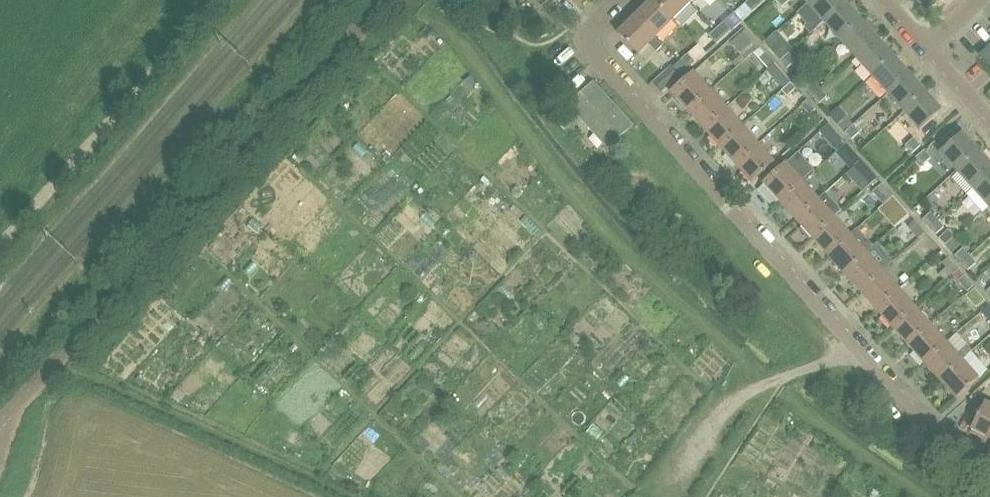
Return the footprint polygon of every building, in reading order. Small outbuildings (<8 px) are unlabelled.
[(635,15),(656,37),(673,20),(654,0),(651,0),(635,15)] [(673,20),(690,3),(688,0),(654,0),(673,20)] [(745,4),(734,13),(743,21),(752,12),(761,5),(756,0),(749,0),(745,4)] [(774,1),(780,9),(790,0),(775,0),(774,1)] [(824,22),(846,2),(844,0),(813,0),(808,4),(824,22)] [(941,0),(916,0),(927,12),(941,0)] [(824,22),(840,40),(862,20),(846,2),(824,22)] [(734,13),(720,26),(716,29),(725,37),(732,31),(743,21),(734,13)] [(635,15),(617,33),(639,54),(656,37),(635,15)] [(840,40),(856,58),(878,38),(862,20),(840,40)] [(709,35),(717,44),(725,37),(716,29),(712,32),(709,35)] [(745,60),(753,53),(753,52),(759,47),(760,46),(746,30),(730,43),(741,56),(736,60),(739,64),(744,59),(745,60)] [(856,58),(871,76),(894,56),(878,38),(856,58)] [(698,44),(680,60),(689,69),(706,53),(698,44)] [(774,53),(781,61),(789,53),(783,46),(774,53)] [(980,56),(981,56),(989,66),(989,46),(980,56)] [(774,63),(759,47),(753,52),(753,53),(768,69),(774,63)] [(781,61),(797,79),(805,71),(789,53),(781,61)] [(871,76),(887,93),(910,74),(894,56),(871,76)] [(673,67),(681,76),(689,69),(680,60),(673,67)] [(767,72),(782,89),(790,82),(774,65),(767,72)] [(585,68),(544,105),(596,162),(636,126),(620,107),(626,102),(605,80),(600,85),(585,68)] [(694,71),(670,92),(687,110),(710,89),(694,71)] [(887,93),(903,111),(925,91),(910,74),(887,93)] [(796,89),(790,82),(782,89),(781,90),(787,97),(796,89)] [(814,82),(806,89),(812,97),(821,89),(814,82)] [(726,107),(710,89),(687,110),(703,128),(726,107)] [(828,97),(821,89),(812,97),(819,104),(828,97)] [(903,111),(895,118),(897,120),(912,137),(913,139),(914,138),(920,145),(923,143),(923,142),(946,121),(939,113),(942,110),(925,91),(903,111)] [(742,126),(726,107),(703,128),(719,147),(742,126)] [(808,114),(816,123),(822,117),(814,108),(808,114)] [(847,117),(838,125),(844,132),(853,124),(847,117)] [(861,134),(853,124),(844,132),(860,150),(882,131),(875,123),(861,134)] [(759,144),(742,126),(719,147),(736,165),(759,144)] [(833,141),(839,135),(831,126),(824,132),(833,141)] [(934,142),(942,150),(940,152),(957,171),(979,151),(962,132),(956,137),(949,129),(934,142)] [(913,139),(905,146),(912,154),(921,146),(920,145),(914,138),(913,139)] [(775,162),(772,159),(759,144),(736,165),(752,183),(775,162)] [(849,160),(856,154),(847,145),(840,151),(849,160)] [(916,158),(923,166),(931,158),(924,150),(916,158)] [(972,189),(989,173),(989,164),(979,151),(957,171),(972,189)] [(862,182),(872,173),(861,160),(851,169),(862,182)] [(763,183),(779,202),(803,181),(786,162),(763,183)] [(983,212),(989,205),(989,173),(972,189),(967,194),(983,212)] [(779,202),(795,219),(819,199),(803,181),(779,202)] [(882,205),(892,196),(881,184),(871,192),(882,205)] [(795,219),(811,237),(834,217),(819,199),(795,219)] [(910,214),(899,202),(890,210),(894,215),(888,221),(894,228),(901,223),(910,214)] [(931,212),(923,219),(929,227),(938,220),(931,212)] [(811,237),(827,255),(850,235),(834,217),(811,237)] [(918,239),(926,233),(915,220),(907,227),(918,239)] [(945,227),(938,220),(929,227),(936,235),(945,227)] [(869,234),(884,249),(897,237),(882,221),(869,234)] [(953,226),(939,239),(945,245),(960,232),(953,226)] [(960,233),(960,232),(945,245),(952,253),(962,244),(955,237),(960,233)] [(827,255),(843,273),(866,252),(850,235),(827,255)] [(933,268),(947,255),(938,245),(924,258),(933,268)] [(954,256),(961,263),(970,255),(963,248),(954,256)] [(843,273),(859,291),(882,270),(866,252),(843,273)] [(961,263),(968,271),(976,263),(970,255),(961,263)] [(952,275),(959,269),(948,257),(942,263),(952,275)] [(989,279),(989,270),(989,269),(980,276),(986,283),(989,279)] [(859,291),(875,309),(898,288),(882,270),(859,291)] [(899,278),(903,283),(910,277),(906,273),(899,278)] [(953,282),(964,294),(971,287),(961,275),(953,282)] [(985,300),(975,287),(973,289),(971,287),(964,294),(965,296),(966,296),(976,308),(983,302),(986,306),(989,303),(986,299),(985,300)] [(875,309),(891,327),(914,306),(898,288),(875,309)] [(891,327),(907,345),(930,324),(914,306),(891,327)] [(907,345),(923,362),(946,342),(930,324),(907,345)] [(923,362),(939,380),(973,350),(967,344),(957,353),(946,342),(923,362)] [(956,399),(979,378),(962,360),(973,351),(973,350),(939,380),(956,399)] [(989,439),(989,404),(985,401),(971,429),(989,439)]
